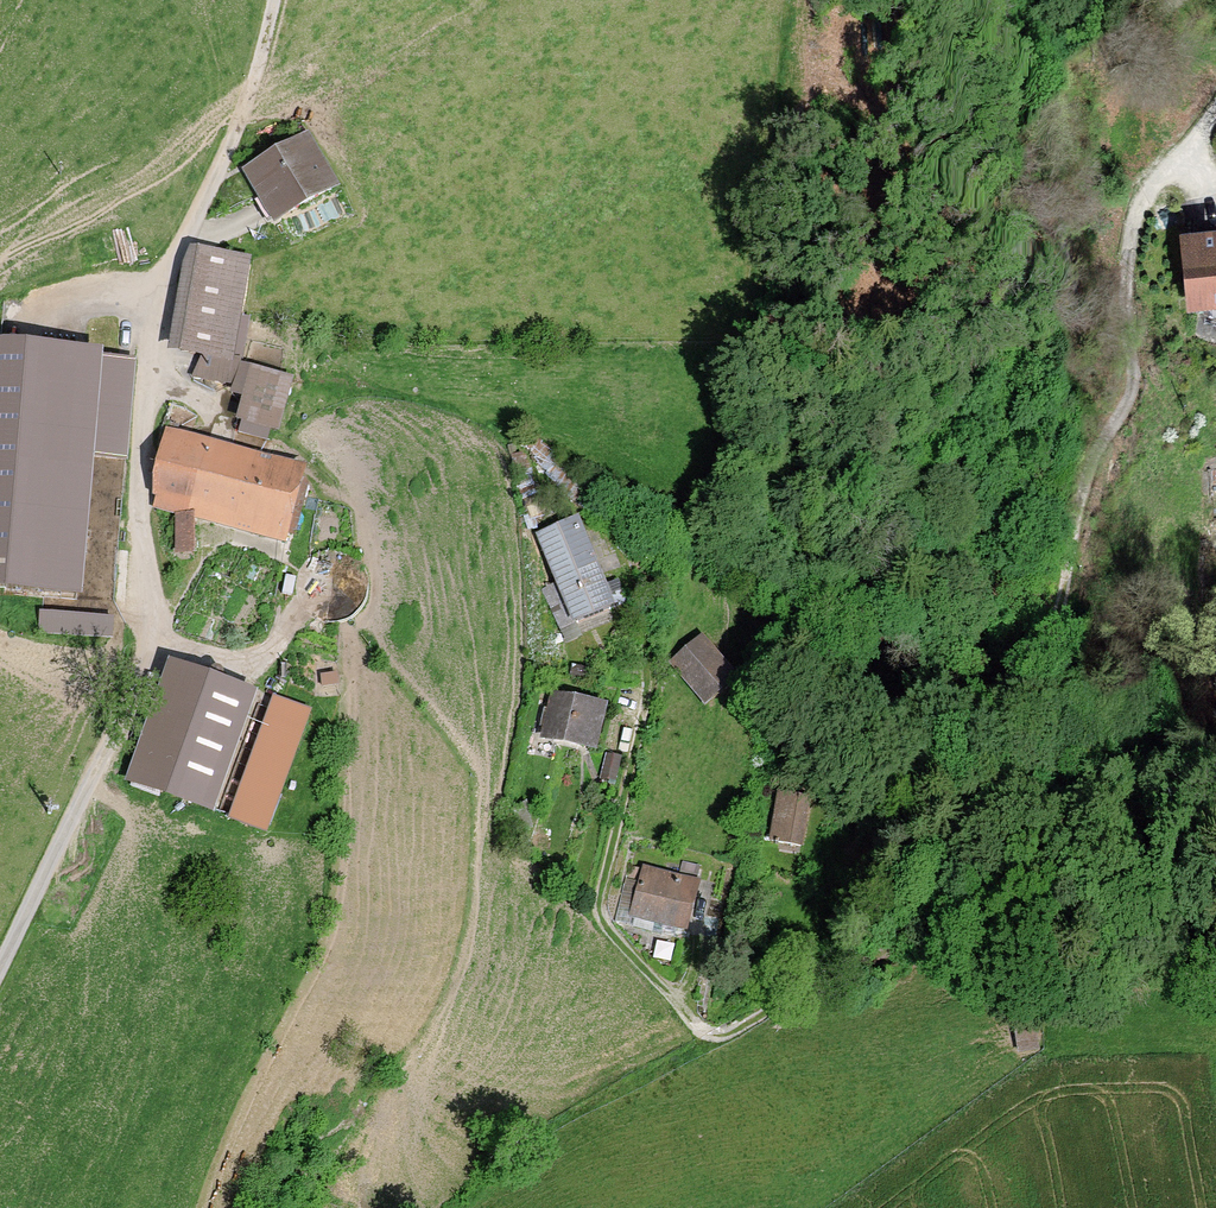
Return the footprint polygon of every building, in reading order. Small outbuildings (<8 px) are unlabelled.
[(309,130),(245,167),(276,221),(340,183),(309,130)] [(235,359),(252,253),(198,245),(181,351),(202,354),(198,377),(233,383),(231,391),(242,394),(235,418),(280,429),(294,374),(235,359)] [(1167,251),(1175,326),(1215,322),(1215,264),(1207,265),(1205,247),(1167,251)] [(0,337),(0,587),(84,593),(94,451),(128,453),(135,358),(103,355),(104,345),(0,337)] [(304,464),(169,430),(152,494),(156,495),(153,507),(285,539),(304,464)] [(618,604),(578,513),(535,532),(556,581),(542,587),(560,629),(618,604)] [(1199,561),(1203,596),(1215,594),(1215,559),(1199,561)] [(114,634),(115,609),(41,605),(40,630),(114,634)] [(670,660),(704,703),(737,677),(703,634),(670,660)] [(124,781),(214,811),(257,687),(169,656),(124,781)] [(312,708),(272,694),(228,815),(268,830),(312,708)] [(590,716),(538,706),(528,754),(581,764),(590,716)] [(811,794),(776,790),(770,841),(805,845),(811,794)] [(698,878),(644,864),(631,915),(673,926),(676,913),(688,916),(698,878)]
